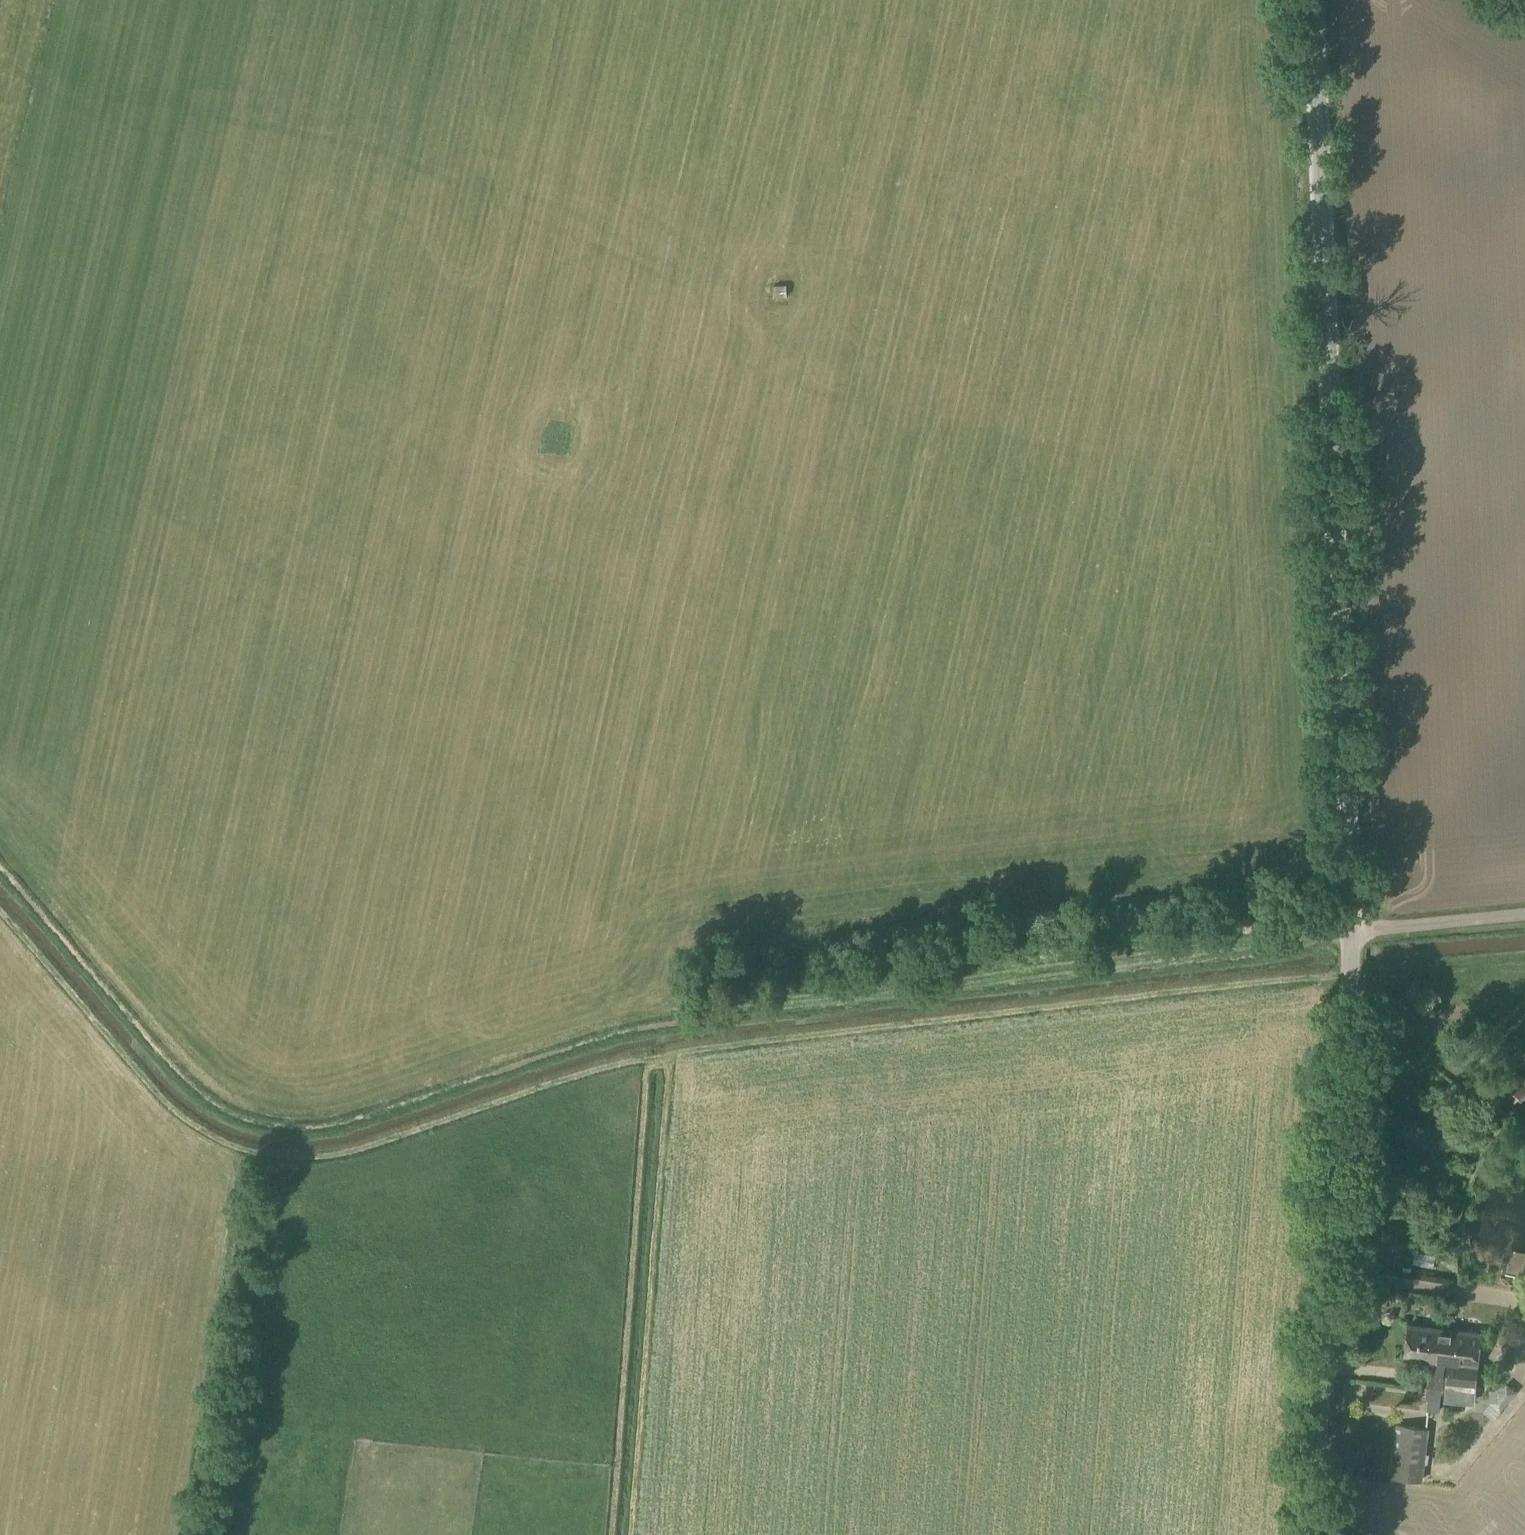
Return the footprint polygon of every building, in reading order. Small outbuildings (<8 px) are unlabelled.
[(1513,1102),(1524,1088),(1524,1078),(1506,1061),(1485,1085),(1510,1106),(1513,1102)] [(1476,1386),(1479,1365),(1478,1364),(1481,1333),(1410,1326),(1406,1357),(1448,1361),(1446,1383),(1476,1386)] [(1490,1403),(1500,1412),(1517,1392),(1513,1389),(1506,1383),(1490,1403)] [(1423,1482),(1429,1427),(1397,1424),(1390,1478),(1423,1482)]
